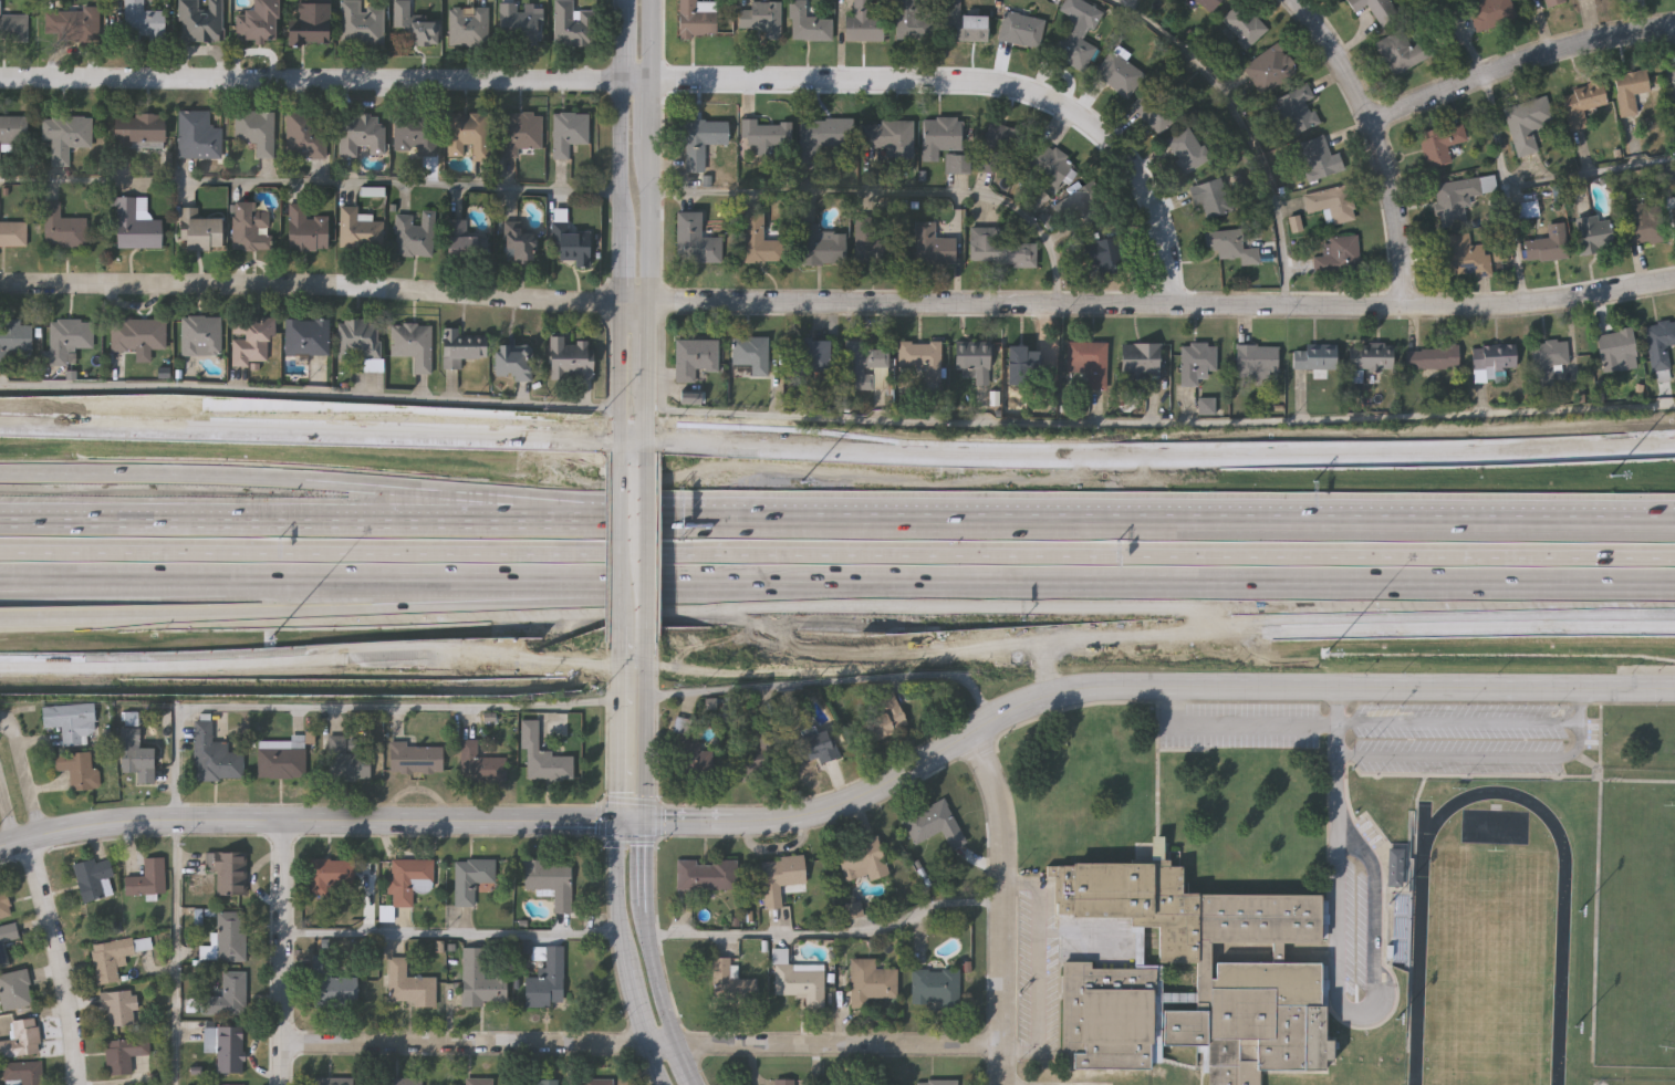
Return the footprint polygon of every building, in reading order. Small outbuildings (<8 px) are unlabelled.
[(125,41),(125,0),(144,0),(144,10),(165,10),(165,41),(125,41)] [(181,43),(180,0),(222,0),(223,42),(181,43)] [(251,9),(252,0),(278,0),(277,43),(238,43),(239,9),(251,9)] [(288,45),(288,0),(330,0),(330,45),(288,45)] [(385,45),(342,45),(342,0),(363,0),(363,4),(385,4),(385,45)] [(394,0),(412,0),(412,20),(439,20),(439,44),(395,45),(394,0)] [(556,46),(556,0),(574,0),(574,10),(594,10),(594,45),(556,46)] [(678,36),(678,0),(695,0),(695,12),(716,12),(716,36),(678,36)] [(832,41),(790,41),(790,0),(805,0),(805,18),(832,18),(832,41)] [(853,17),(853,0),(868,0),(868,15),(882,15),(882,42),(844,42),(844,17),(853,17)] [(896,40),(896,0),(928,0),(928,40),(896,40)] [(939,41),(940,0),(960,0),(960,15),(987,15),(986,41),(939,41)] [(1059,11),(1064,0),(1081,0),(1103,11),(1089,40),(1097,44),(1083,72),(1049,55),(1069,17),(1059,11)] [(1213,13),(1194,0),(1222,0),(1213,13)] [(1355,13),(1346,0),(1388,0),(1398,15),(1382,27),(1366,4),(1355,13)] [(1478,32),(1469,0),(1509,0),(1516,21),(1478,32)] [(1564,0),(1544,0),(1547,10),(1565,5),(1564,0)] [(1248,50),(1219,22),(1239,1),(1268,30),(1248,50)] [(519,2),(519,11),(538,11),(538,45),(500,45),(500,2),(519,2)] [(757,39),(757,31),(738,31),(738,2),(780,2),(780,39),(757,39)] [(489,7),(489,45),(449,45),(449,7),(489,7)] [(101,8),(101,38),(56,38),(56,8),(101,8)] [(27,41),(0,41),(0,11),(27,11),(27,41)] [(1040,48),(998,42),(1002,12),(1044,18),(1040,48)] [(1375,44),(1402,30),(1411,46),(1427,38),(1436,53),(1393,76),(1375,44)] [(1266,95),(1242,70),(1275,42),(1297,67),(1266,95)] [(1094,75),(1111,51),(1145,75),(1127,100),(1094,75)] [(1650,92),(1634,93),(1637,116),(1620,117),(1615,75),(1646,71),(1650,92)] [(1314,98),(1309,101),(1319,124),(1290,137),(1273,100),(1308,84),(1314,98)] [(1132,106),(1151,87),(1179,117),(1161,136),(1132,106)] [(1568,132),(1563,97),(1604,92),(1606,107),(1584,111),(1588,129),(1568,132)] [(1504,108),(1546,97),(1553,124),(1532,129),(1538,152),(1517,158),(1504,108)] [(178,158),(179,111),(210,112),(210,126),(222,126),(221,158),(178,158)] [(236,145),(236,111),(274,111),(274,158),(256,158),(256,145),(236,145)] [(326,158),(285,158),(285,113),(326,113),(326,158)] [(448,113),(488,113),(488,158),(469,158),(469,156),(448,156),(448,113)] [(501,113),(542,114),(541,148),(519,148),(519,158),(500,157),(501,113)] [(554,113),(589,113),(589,144),(570,144),(570,158),(554,158),(554,113)] [(3,159),(0,159),(0,114),(28,115),(28,145),(3,145),(3,159)] [(164,147),(114,147),(114,114),(164,114),(164,147)] [(385,154),(340,155),(340,114),(384,114),(385,154)] [(92,147),(70,147),(69,165),(50,165),(51,142),(42,142),(42,116),(92,117),(92,147)] [(436,116),(436,155),(395,155),(395,116),(436,116)] [(923,118),(963,118),(963,152),(939,152),(939,161),(922,161),(923,118)] [(727,121),(727,145),(705,145),(705,173),(685,171),(686,144),(677,143),(677,119),(727,121)] [(740,145),(741,119),(757,119),(757,122),(790,123),(790,146),(773,145),(773,155),(757,155),(757,145),(740,145)] [(853,119),(853,147),(824,147),(824,167),(800,168),(799,121),(853,119)] [(913,159),(884,159),(884,148),(862,147),(862,122),(914,122),(913,159)] [(1467,142),(1447,146),(1452,163),(1427,168),(1418,134),(1463,123),(1467,142)] [(978,171),(988,124),(1024,131),(1018,165),(999,161),(997,175),(978,171)] [(1209,160),(1184,175),(1165,140),(1190,126),(1209,160)] [(1330,156),(1339,153),(1344,170),(1311,181),(1299,143),(1324,135),(1330,156)] [(1060,188),(1027,171),(1041,144),(1074,160),(1060,188)] [(969,156),(969,174),(945,174),(945,156),(969,156)] [(1205,221),(1190,189),(1220,176),(1235,208),(1205,221)] [(1434,184),(1492,177),(1495,192),(1465,196),(1468,225),(1439,228),(1434,184)] [(1111,210),(1082,230),(1062,201),(1090,181),(1111,210)] [(1308,215),(1303,195),(1349,185),(1356,221),(1335,225),(1332,209),(1308,215)] [(160,219),(162,247),(114,248),(113,197),(136,197),(136,219),(160,219)] [(1568,258),(1527,261),(1525,241),(1533,240),(1531,218),(1518,219),(1517,202),(1538,200),(1540,226),(1565,223),(1568,258)] [(86,246),(44,246),(44,201),(60,201),(60,218),(86,218),(86,246)] [(254,201),(254,210),(269,210),(269,229),(269,249),(232,250),(232,201),(254,201)] [(288,250),(288,204),(305,204),(305,216),(326,216),(326,250),(288,250)] [(1627,242),(1629,204),(1648,205),(1647,208),(1665,209),(1664,243),(1627,242)] [(198,207),(198,217),(220,217),(220,249),(183,249),(181,207),(198,207)] [(357,216),(383,216),(382,250),(340,249),(341,207),(357,208),(357,216)] [(434,210),(433,255),(394,254),(396,210),(413,211),(412,223),(420,225),(420,210),(434,210)] [(677,212),(701,212),(701,237),(721,237),(721,262),(677,262),(677,212)] [(745,262),(746,213),(763,213),(762,230),(780,230),(780,262),(745,262)] [(1577,217),(1610,216),(1612,251),(1578,253),(1577,217)] [(891,241),(891,263),(855,263),(855,217),(874,217),(874,241),(891,241)] [(486,259),(447,259),(448,219),(467,219),(466,233),(487,234),(486,259)] [(27,246),(0,246),(0,221),(27,221),(27,246)] [(955,238),(955,264),(915,264),(915,221),(935,221),(935,238),(955,238)] [(519,222),(519,228),(533,228),(533,262),(506,262),(506,222),(519,222)] [(576,268),(576,260),(554,260),(554,222),(578,222),(578,228),(589,228),(589,268),(576,268)] [(803,264),(803,223),(820,223),(820,232),(844,232),(844,264),(803,264)] [(970,262),(970,228),(999,228),(999,262),(970,262)] [(1259,263),(1240,264),(1240,258),(1217,260),(1217,250),(1205,250),(1204,231),(1242,229),(1244,249),(1258,248),(1259,263)] [(1490,275),(1440,278),(1439,234),(1469,234),(1469,244),(1489,244),(1490,275)] [(1359,236),(1361,272),(1315,275),(1314,255),(1324,255),(1323,238),(1359,236)] [(1099,274),(1097,265),(1086,267),(1084,241),(1117,238),(1121,272),(1099,274)] [(1036,268),(1008,268),(1008,243),(1036,243),(1036,268)] [(220,355),(180,355),(180,315),(220,315),(220,355)] [(274,316),(274,338),(268,338),(269,363),(231,363),(231,317),(274,316)] [(166,319),(166,351),(111,351),(111,319),(166,319)] [(330,319),(330,355),(285,355),(285,319),(330,319)] [(8,367),(0,367),(0,320),(21,320),(21,324),(32,324),(32,352),(8,352),(8,367)] [(93,347),(67,347),(67,365),(50,365),(50,320),(93,320),(93,347)] [(382,372),(363,372),(363,352),(339,352),(339,320),(382,320),(382,372)] [(1646,324),(1674,321),(1674,345),(1667,345),(1669,371),(1651,372),(1646,324)] [(431,323),(431,374),(415,374),(415,356),(392,356),(392,324),(431,323)] [(443,369),(443,328),(464,328),(464,336),(486,336),(486,359),(461,359),(461,369),(443,369)] [(1602,373),(1596,334),(1632,328),(1636,357),(1619,359),(1620,369),(1602,373)] [(551,379),(551,335),(564,335),(564,342),(593,342),(593,379),(551,379)] [(769,337),(769,373),(734,373),(734,337),(769,337)] [(792,340),(830,340),(830,375),(792,375),(792,340)] [(717,341),(717,369),(695,369),(695,382),(676,382),(676,341),(717,341)] [(940,342),(940,385),(898,385),(898,342),(940,342)] [(1067,342),(1107,342),(1107,390),(1086,390),(1086,373),(1067,373),(1067,342)] [(1532,342),(1569,342),(1569,364),(1552,364),(1552,383),(1532,383),(1532,342)] [(493,344),(533,345),(533,380),(493,379),(493,344)] [(989,345),(989,385),(975,385),(975,371),(955,371),(956,344),(989,345)] [(1159,344),(1159,377),(1121,377),(1121,344),(1159,344)] [(1199,387),(1180,387),(1180,344),(1217,344),(1217,377),(1199,377),(1199,387)] [(844,389),(845,345),(886,346),(886,390),(844,389)] [(1050,373),(1008,373),(1008,346),(1050,346),(1050,373)] [(1278,379),(1236,379),(1236,346),(1278,346),(1278,379)] [(1335,346),(1335,371),(1293,371),(1293,346),(1335,346)] [(1516,346),(1516,369),(1473,369),(1473,346),(1516,346)] [(1393,348),(1393,371),(1349,371),(1349,348),(1393,348)] [(1459,369),(1405,369),(1405,348),(1459,348),(1459,369)] [(856,723),(885,711),(878,697),(893,690),(907,726),(865,744),(856,723)] [(41,709),(94,707),(94,726),(84,726),(85,747),(62,748),(61,730),(42,730),(41,709)] [(711,751),(711,779),(672,779),(673,718),(689,718),(689,751),(711,751)] [(242,782),(195,783),(194,722),(211,722),(211,744),(228,744),(228,753),(242,753),(242,782)] [(528,753),(521,753),(521,722),(539,722),(539,757),(573,757),(572,782),(528,782),(528,753)] [(779,726),(780,781),(741,781),(741,750),(759,749),(759,727),(779,726)] [(830,729),(839,755),(802,765),(794,740),(830,729)] [(121,771),(121,730),(133,730),(133,751),(154,751),(154,787),(136,787),(136,771),(121,771)] [(371,755),(371,783),(330,783),(330,739),(345,739),(345,755),(371,755)] [(461,781),(461,742),(478,742),(478,760),(507,760),(507,781),(461,781)] [(391,747),(443,747),(443,775),(391,775),(391,747)] [(258,780),(259,751),(293,751),(293,748),(305,748),(304,781),(258,780)] [(53,755),(90,754),(91,772),(97,772),(98,792),(70,793),(69,773),(54,773),(53,755)] [(940,833),(915,845),(903,817),(945,799),(965,844),(948,851),(940,833)] [(877,837),(888,875),(871,880),(868,875),(845,881),(836,849),(877,837)] [(1392,890),(1405,890),(1405,847),(1392,847),(1392,890)] [(246,898),(217,898),(217,873),(206,873),(206,855),(246,855),(246,898)] [(803,856),(805,884),(780,886),(781,908),(764,909),(761,859),(803,856)] [(113,879),(108,880),(113,898),(82,906),(73,867),(107,858),(113,879)] [(165,897),(125,898),(125,880),(144,880),(144,860),(165,860),(165,897)] [(737,889),(677,889),(677,860),(737,860),(737,889)] [(434,862),(434,894),(413,894),(413,909),(391,909),(391,862),(434,862)] [(495,886),(475,886),(475,909),(456,909),(456,862),(495,862),(495,886)] [(311,863),(356,863),(355,894),(311,893),(311,863)] [(572,864),(571,916),(554,916),(554,893),(524,893),(524,863),(572,864)] [(1262,1074),(1262,1084),(1210,1084),(1210,1050),(1149,1050),(1148,1072),(1072,1072),(1072,1060),(1060,1060),(1061,966),(1090,966),(1090,971),(1134,972),(1158,972),(1157,951),(1143,951),(1143,935),(1128,935),(1128,920),(1071,921),(1071,917),(1057,917),(1057,868),(1071,868),(1152,867),(1180,867),(1182,896),(1321,898),(1321,956),(1321,1009),(1325,1041),(1324,1073),(1262,1074)] [(11,919),(0,922),(0,887),(3,886),(11,919)] [(216,915),(245,915),(245,963),(216,963),(216,915)] [(8,968),(0,970),(0,930),(14,927),(18,941),(2,946),(8,968)] [(95,989),(91,948),(134,943),(135,958),(126,959),(127,969),(117,970),(118,987),(95,989)] [(563,949),(563,1004),(544,1004),(545,949),(563,949)] [(462,1008),(464,950),(485,950),(485,981),(496,981),(496,974),(508,974),(507,1008),(462,1008)] [(756,1000),(712,1000),(712,958),(730,958),(730,967),(737,967),(738,979),(756,979),(756,1000)] [(897,970),(897,998),(868,998),(868,1009),(851,1009),(851,959),(875,960),(875,970),(897,970)] [(389,960),(407,960),(407,980),(436,980),(436,1008),(389,1008),(389,960)] [(823,1009),(804,1009),(804,995),(774,995),(774,966),(823,966),(823,1009)] [(913,1008),(913,970),(960,970),(960,1008),(913,1008)] [(31,1010),(0,1013),(0,976),(28,973),(31,1010)] [(202,1000),(223,1000),(223,981),(245,981),(245,1016),(202,1016),(202,1000)] [(357,981),(357,1011),(326,1011),(326,981),(357,981)] [(103,1029),(102,995),(136,995),(136,1029),(103,1029)] [(40,1057),(0,1061),(0,1044),(12,1043),(10,1023),(37,1021),(40,1057)] [(242,1075),(215,1075),(215,1029),(242,1029),(242,1075)] [(132,1076),(107,1078),(105,1043),(149,1041),(150,1057),(131,1058),(132,1076)] [(1,1084),(0,1065),(42,1064),(43,1084),(19,1084),(1,1084)]
